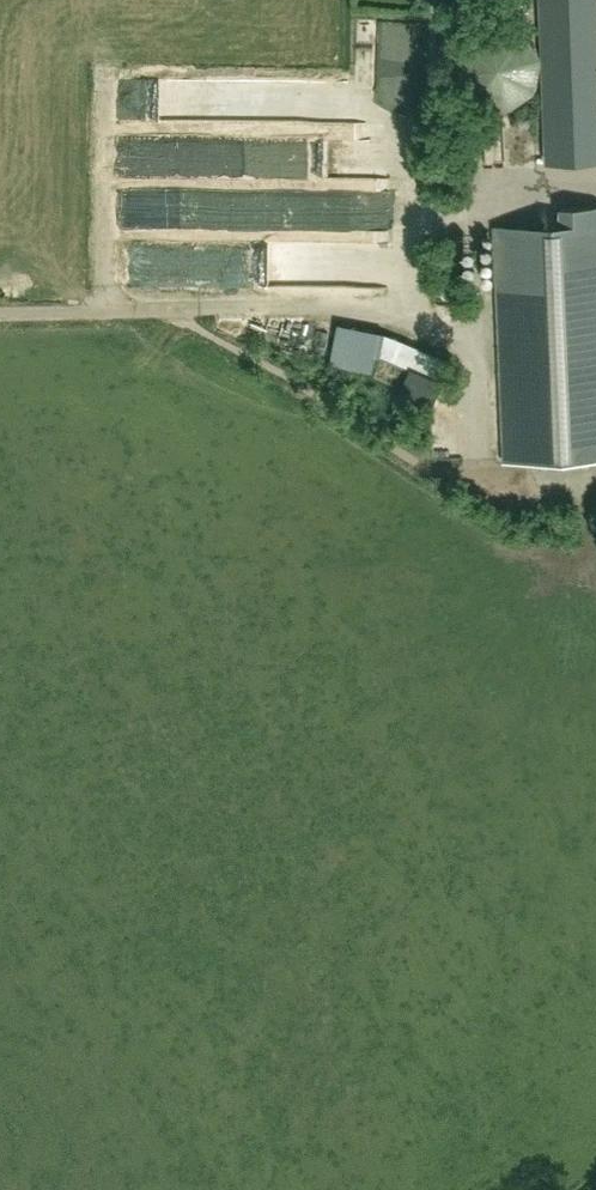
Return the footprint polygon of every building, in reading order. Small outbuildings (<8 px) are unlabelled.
[(548,162),(595,160),(595,0),(541,0),(548,162)] [(560,207),(560,223),(496,226),(502,376),(506,461),(595,458),(595,205),(560,207)] [(384,332),(375,353),(445,383),(454,361),(439,355),(384,332)]
